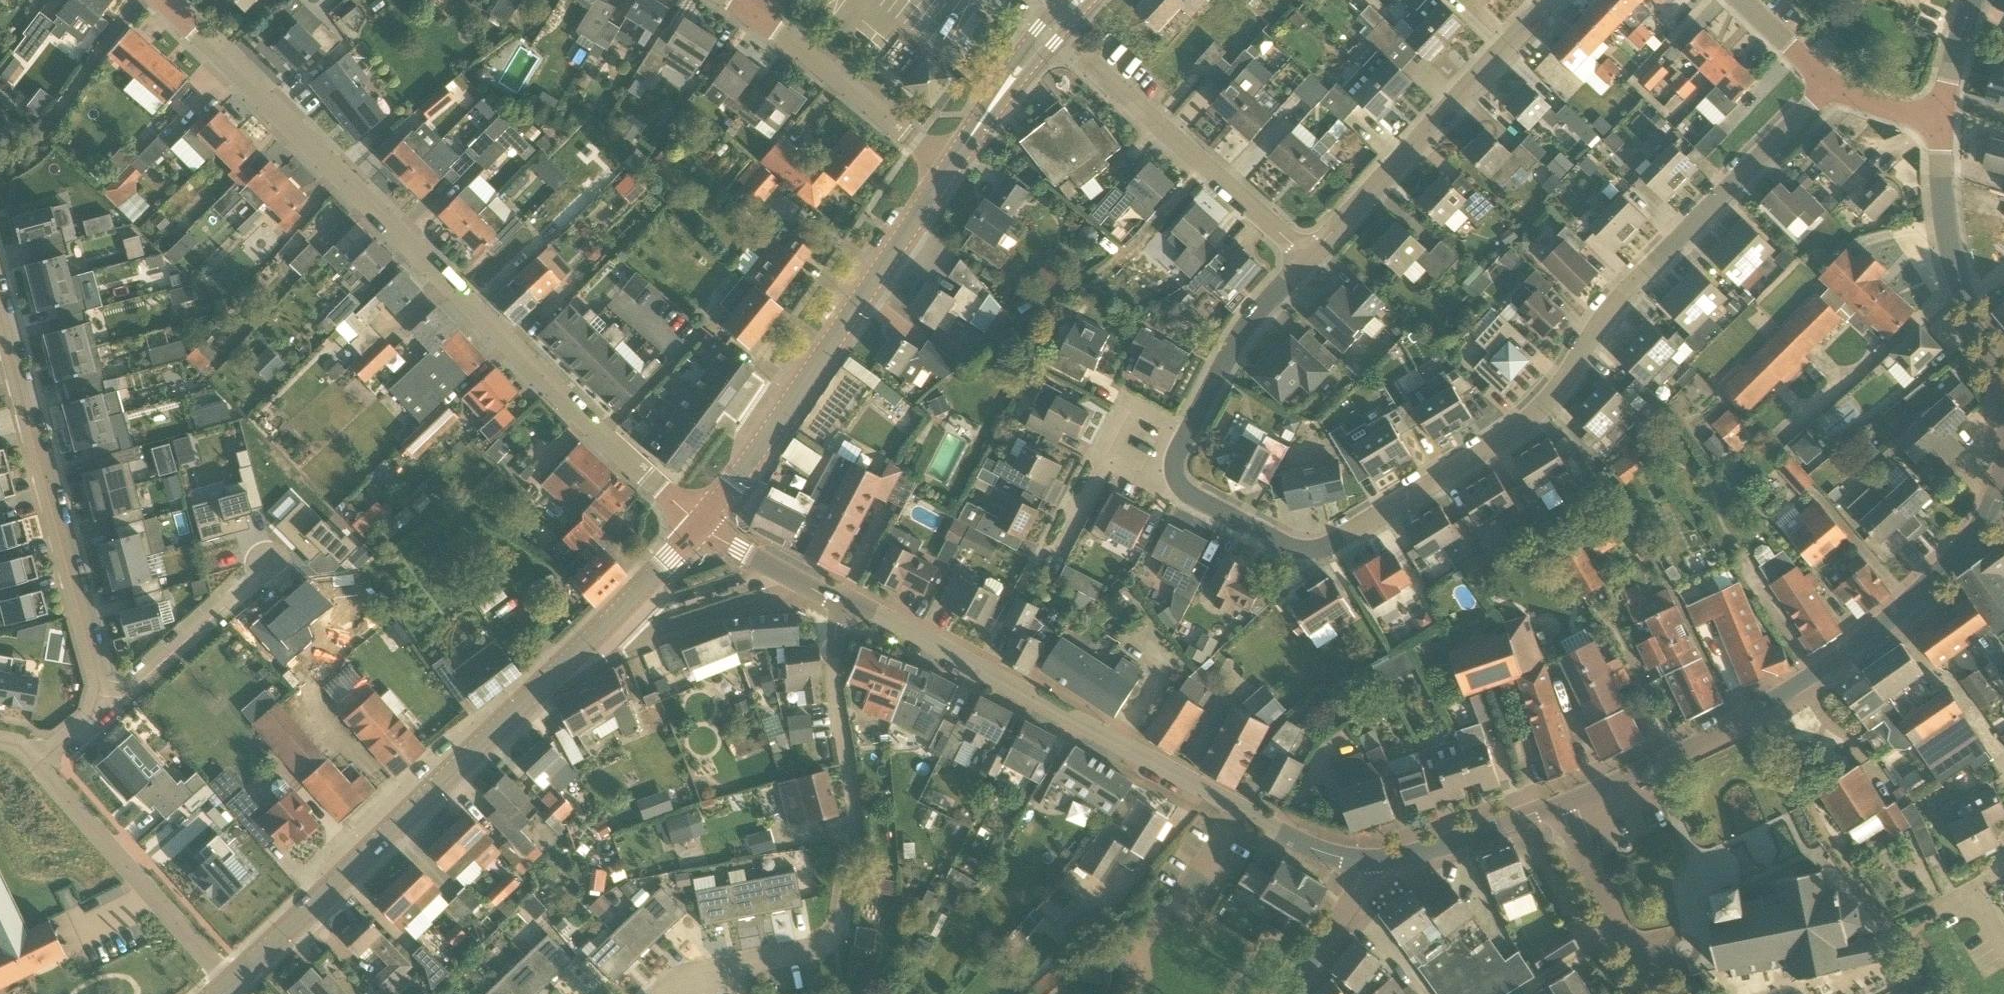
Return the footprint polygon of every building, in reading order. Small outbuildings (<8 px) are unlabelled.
[(101,17),(114,0),(113,0),(68,0),(56,16),(70,27),(78,16),(93,27),(94,25),(101,17)] [(245,11),(255,0),(234,0),(245,11)] [(490,15),(507,25),(522,0),(500,0),(490,15)] [(609,21),(616,8),(606,2),(607,0),(594,0),(589,9),(576,31),(581,34),(576,43),(590,51),(609,21)] [(667,9),(653,0),(636,0),(626,16),(640,24),(632,38),(643,45),(651,32),(652,33),(667,9)] [(1139,5),(1140,7),(1138,11),(1159,31),(1182,8),(1192,17),(1207,1),(1205,0),(1144,0),(1139,5)] [(1416,12),(1415,11),(1414,11),(1449,44),(1467,25),(1443,3),(1440,0),(1427,0),(1416,12)] [(1624,20),(1603,0),(1601,0),(1586,16),(1608,37),(1624,20)] [(1640,3),(1637,0),(1603,0),(1624,20),(1640,3)] [(325,58),(341,42),(304,4),(281,28),(287,34),(275,47),(297,69),(316,50),(325,58)] [(1403,35),(1385,18),(1371,5),(1362,15),(1376,28),(1393,45),(1403,35)] [(28,64),(57,25),(40,11),(22,34),(25,36),(13,52),(28,64)] [(1431,63),(1449,44),(1414,11),(1406,20),(1417,31),(1407,41),(1431,63)] [(1307,22),(1297,12),(1289,21),(1299,30),(1307,22)] [(1591,55),(1608,37),(1586,16),(1569,34),(1591,55)] [(109,23),(101,17),(94,25),(102,32),(109,23)] [(701,26),(699,29),(684,19),(661,55),(652,49),(637,72),(652,82),(664,63),(692,80),(701,66),(698,64),(715,39),(712,38),(714,35),(713,31),(704,25),(701,26)] [(599,59),(605,49),(606,50),(620,28),(609,21),(590,51),(589,53),(599,59)] [(1655,36),(1655,35),(1643,23),(1635,31),(1647,43),(1648,42),(1656,50),(1662,44),(1655,36)] [(1385,53),(1393,45),(1376,28),(1366,38),(1380,51),(1363,70),(1396,100),(1414,81),(1385,53)] [(168,105),(188,80),(130,30),(109,53),(168,105)] [(1247,51),(1256,58),(1261,53),(1261,52),(1265,55),(1270,48),(1277,41),(1264,30),(1259,36),(1252,44),(1253,44),(1247,51)] [(1701,69),(1723,47),(1705,30),(1684,52),(1701,69)] [(1641,50),(1647,43),(1635,31),(1629,38),(1641,50)] [(1575,72),(1591,55),(1569,34),(1552,51),(1575,72)] [(1205,75),(1226,52),(1214,41),(1193,65),(1205,75)] [(1718,85),(1739,63),(1723,47),(1701,69),(1718,85)] [(1266,86),(1246,68),(1255,59),(1245,50),(1230,67),(1229,69),(1215,84),(1224,92),(1213,105),(1233,122),(1266,86)] [(739,115),(756,94),(745,86),(758,69),(736,53),(713,82),(728,94),(722,102),(739,115)] [(908,86),(933,105),(954,77),(930,58),(908,86)] [(1614,77),(1622,69),(1610,58),(1602,66),(1614,77)] [(1651,91),(1670,72),(1658,61),(1640,80),(1651,91)] [(1707,97),(1713,103),(1728,117),(1740,104),(1737,102),(1758,81),(1739,63),(1718,85),(1718,86),(1707,97)] [(336,64),(310,84),(356,141),(386,118),(361,87),(357,90),(336,64)] [(1601,91),(1614,77),(1602,66),(1589,79),(1601,91)] [(1996,67),(1987,99),(2003,104),(2003,69),(1996,67)] [(477,82),(483,84),(489,82),(492,77),(489,71),(484,68),(478,70),(475,76),(477,82)] [(1396,100),(1363,70),(1362,69),(1344,88),(1338,82),(1329,91),(1352,113),(1361,104),(1377,119),(1396,100)] [(1678,92),(1690,80),(1680,70),(1672,79),(1674,82),(1671,85),(1678,92)] [(1304,101),(1320,83),(1312,75),(1295,93),(1304,101)] [(1686,100),(1698,87),(1690,80),(1678,92),(1686,100)] [(1321,102),(1329,91),(1320,83),(1304,101),(1313,110),(1321,102)] [(790,87),(787,91),(778,84),(765,101),(756,94),(739,115),(755,127),(762,118),(776,130),(791,111),(795,115),(807,99),(790,87)] [(429,120),(455,98),(445,86),(419,108),(429,120)] [(1274,116),(1254,99),(1266,86),(1233,122),(1253,141),(1274,116)] [(1599,135),(1584,121),(1585,120),(1567,104),(1558,114),(1551,107),(1552,107),(1529,86),(1509,107),(1532,128),(1543,115),(1555,126),(1563,118),(1576,130),(1575,131),(1590,145),(1599,135)] [(1344,122),(1352,113),(1329,91),(1321,102),(1344,122)] [(1070,174),(1082,189),(1111,165),(1107,160),(1123,148),(1106,126),(1102,129),(1094,118),(1082,127),(1066,107),(1053,117),(1052,116),(1046,120),(1047,121),(1021,142),(1055,186),(1070,174)] [(216,152),(238,130),(221,112),(208,125),(201,118),(182,137),(207,162),(216,152)] [(1662,129),(1668,123),(1658,113),(1652,119),(1662,129)] [(503,114),(494,123),(503,133),(512,123),(503,114)] [(734,121),(729,118),(725,124),(729,127),(734,121)] [(1605,118),(1596,128),(1604,136),(1613,126),(1605,118)] [(641,129),(627,120),(618,133),(632,143),(641,129)] [(1696,147),(1703,154),(1707,158),(1730,135),(1719,124),(1696,147)] [(237,182),(251,168),(244,161),(256,148),(238,130),(216,152),(233,169),(229,174),(237,182)] [(1825,171),(1850,145),(1834,130),(1809,155),(1825,171)] [(476,161),(495,141),(485,131),(466,151),(476,161)] [(495,141),(476,161),(486,171),(506,150),(504,149),(515,137),(508,131),(497,142),(495,141)] [(798,193),(815,207),(836,182),(852,195),(882,160),(848,131),(798,193)] [(1332,168),(1321,159),(1330,149),(1339,140),(1329,131),(1312,150),(1291,174),(1311,192),(1332,168)] [(1540,159),(1523,144),(1522,143),(1512,153),(1487,131),(1466,153),(1503,186),(1523,165),(1529,171),(1540,159)] [(1604,142),(1612,150),(1622,139),(1614,131),(1604,142)] [(431,151),(419,139),(412,132),(383,160),(403,180),(431,151)] [(1291,174),(1312,150),(1293,133),(1271,157),(1291,174)] [(1696,147),(1689,140),(1684,135),(1662,157),(1647,142),(1644,146),(1683,185),(1699,168),(1694,163),(1703,154),(1696,147)] [(159,137),(139,157),(149,167),(168,147),(159,137)] [(760,163),(770,171),(790,149),(780,140),(760,163)] [(1992,140),(1985,167),(2003,172),(2003,143),(1992,140)] [(1850,195),(1866,179),(1857,170),(1866,161),(1850,145),(1825,171),(1841,187),(1842,186),(1850,195)] [(1666,201),(1683,185),(1644,146),(1639,151),(1654,165),(1642,177),(1666,201)] [(431,151),(403,180),(422,199),(450,170),(442,162),(431,151)] [(1561,152),(1549,165),(1562,178),(1575,165),(1561,152)] [(117,178),(127,166),(115,155),(104,167),(117,178)] [(1587,172),(1596,162),(1589,156),(1580,165),(1587,172)] [(751,216),(781,183),(761,166),(760,167),(754,161),(737,180),(744,185),(732,199),(751,216)] [(266,202),(288,179),(270,162),(258,174),(251,168),(237,182),(212,207),(223,217),(243,197),(257,210),(258,210),(266,202)] [(568,179),(551,162),(539,175),(556,191),(568,179)] [(1175,184),(1152,164),(1125,194),(1116,186),(1099,205),(1117,221),(1140,196),(1153,208),(1175,184)] [(1805,172),(1798,179),(1807,189),(1815,182),(1805,172)] [(630,173),(615,188),(632,204),(646,190),(630,173)] [(1551,194),(1562,182),(1554,174),(1543,186),(1551,194)] [(1466,199),(1451,185),(1443,177),(1420,201),(1444,223),(1459,207),(1478,225),(1497,205),(1477,187),(1466,199)] [(1011,254),(998,245),(1015,220),(1012,217),(1028,192),(1008,178),(992,204),(987,200),(969,226),(975,230),(966,244),(983,255),(1001,268),(1011,254)] [(1850,195),(1843,202),(1861,219),(1866,213),(1875,221),(1900,195),(1883,178),(1874,187),(1866,179),(1850,195)] [(266,202),(283,219),(278,223),(286,231),(301,217),(293,210),(306,197),(288,179),(266,202)] [(1079,192),(1070,180),(1060,187),(1070,199),(1079,192)] [(1781,183),(1763,202),(1789,228),(1801,216),(1811,226),(1827,210),(1802,184),(1792,194),(1781,183)] [(458,235),(487,205),(467,186),(439,216),(458,235)] [(119,209),(133,222),(149,205),(136,192),(119,209)] [(1593,197),(1632,236),(1649,219),(1624,196),(1612,208),(1597,194),(1593,197)] [(1822,203),(1831,212),(1840,202),(1833,196),(1828,196),(1822,203)] [(1616,253),(1632,236),(1593,197),(1588,202),(1603,217),(1591,230),(1616,253)] [(515,213),(505,223),(487,205),(458,235),(477,254),(485,245),(494,254),(525,223),(515,213)] [(1217,249),(1206,239),(1220,224),(1198,205),(1168,239),(1185,255),(1178,263),(1192,276),(1217,249)] [(22,232),(24,242),(63,233),(57,208),(31,215),(31,211),(15,215),(19,232),(22,232)] [(263,215),(258,210),(257,210),(238,230),(244,236),(255,225),(254,223),(263,215)] [(162,232),(171,224),(161,214),(152,222),(162,232)] [(1727,238),(1758,268),(1776,249),(1745,219),(1727,238)] [(1375,249),(1402,275),(1416,260),(1439,281),(1461,259),(1442,241),(1431,252),(1399,223),(1375,249)] [(341,276),(374,241),(356,224),(336,246),(334,245),(322,258),(341,276)] [(1578,295),(1599,273),(1580,254),(1589,244),(1569,225),(1559,235),(1566,242),(1546,263),(1578,295)] [(1093,227),(1086,227),(1081,233),(1081,240),(1086,245),(1094,245),(1099,239),(1098,232),(1093,227)] [(1507,245),(1519,237),(1513,227),(1501,235),(1507,245)] [(747,278),(775,301),(813,250),(785,228),(747,278)] [(1534,241),(1525,233),(1516,242),(1525,251),(1534,241)] [(1763,273),(1758,268),(1727,238),(1709,256),(1740,286),(1752,274),(1757,279),(1763,273)] [(371,281),(393,259),(374,241),(341,276),(351,286),(363,274),(371,281)] [(28,275),(31,288),(72,278),(68,257),(74,255),(71,242),(45,248),(48,260),(30,264),(32,274),(28,275)] [(311,244),(290,265),(301,276),(322,256),(311,244)] [(1202,274),(1218,289),(1233,301),(1263,268),(1242,249),(1236,255),(1227,246),(1202,274)] [(175,264),(182,257),(173,247),(165,254),(175,264)] [(1522,259),(1512,249),(1501,260),(1511,270),(1522,259)] [(1797,259),(1786,249),(1776,259),(1786,269),(1797,259)] [(1880,279),(1888,271),(1866,250),(1858,259),(1847,249),(1820,277),(1831,287),(1822,296),(1837,311),(1847,301),(1850,303),(1877,276),(1880,279)] [(498,307),(521,332),(566,288),(565,286),(575,276),(555,255),(523,285),(523,284),(498,307)] [(938,328),(951,309),(973,323),(986,332),(1003,307),(992,293),(962,259),(950,276),(965,287),(957,300),(931,282),(911,310),(938,328)] [(1038,274),(1050,288),(1064,275),(1051,261),(1038,274)] [(1486,270),(1480,264),(1464,283),(1470,288),(1486,270)] [(1679,286),(1710,316),(1729,297),(1698,267),(1679,286)] [(381,338),(370,326),(372,325),(370,323),(382,313),(376,307),(384,299),(397,313),(421,291),(402,270),(377,294),(378,294),(356,315),(353,312),(345,319),(361,335),(351,344),(362,356),(381,338)] [(1513,302),(1521,310),(1519,312),(1545,337),(1566,316),(1546,296),(1554,287),(1537,270),(1522,286),(1513,295),(1513,302)] [(634,300),(649,283),(636,272),(622,290),(634,300)] [(169,277),(173,287),(183,284),(180,273),(169,277)] [(722,328),(749,350),(783,309),(756,287),(755,288),(746,280),(746,279),(738,273),(720,295),(723,297),(738,309),(722,328)] [(1879,337),(1884,333),(1889,337),(1915,311),(1880,279),(1877,276),(1850,303),(1858,311),(1849,320),(1864,334),(1869,328),(1879,337)] [(38,300),(40,312),(57,307),(60,319),(86,312),(83,299),(78,301),(72,278),(31,288),(34,301),(38,300)] [(266,289),(267,288),(258,280),(248,290),(249,291),(258,298),(266,289)] [(1322,305),(1309,320),(1345,353),(1359,338),(1356,336),(1362,329),(1363,331),(1377,316),(1375,315),(1387,304),(1364,283),(1353,295),(1343,286),(1330,300),(1332,302),(1326,309),(1322,305)] [(191,285),(183,287),(187,302),(195,300),(191,285)] [(1694,333),(1710,316),(1679,286),(1661,304),(1692,334),(1692,335),(1694,333)] [(1184,312),(1187,315),(1192,309),(1189,307),(1196,299),(1185,289),(1173,302),(1184,312)] [(1756,298),(1749,291),(1748,290),(1741,297),(1749,305),(1756,298)] [(1017,306),(1022,314),(1036,304),(1037,306),(1042,301),(1033,292),(1028,296),(1030,298),(1017,306)] [(353,312),(352,312),(361,304),(350,293),(327,317),(318,326),(328,335),(336,327),(337,327),(345,319),(353,312)] [(1837,311),(1822,296),(1818,293),(1757,355),(1756,354),(1744,366),(1739,362),(1717,384),(1746,415),(1842,317),(1837,311)] [(1743,307),(1735,299),(1726,308),(1734,316),(1743,307)] [(1993,312),(2003,325),(2003,303),(1993,312)] [(570,304),(538,335),(559,355),(589,325),(588,324),(597,315),(591,308),(583,316),(570,304)] [(1530,341),(1502,314),(1494,307),(1481,321),(1489,328),(1477,340),(1490,352),(1475,368),(1481,374),(1505,396),(1518,382),(1514,378),(1531,360),(1520,351),(1530,341)] [(441,400),(486,360),(438,308),(413,330),(432,351),(390,389),(422,424),(444,403),(441,400)] [(1100,356),(1111,335),(1078,319),(1061,351),(1057,349),(1049,364),(1083,381),(1090,367),(1096,370),(1103,357),(1100,356)] [(1401,337),(1410,328),(1401,319),(1392,328),(1401,337)] [(1636,343),(1673,376),(1682,366),(1680,364),(1694,350),(1686,343),(1687,341),(1686,340),(1678,332),(1670,340),(1650,321),(1641,330),(1645,333),(1636,343)] [(577,373),(620,330),(614,324),(601,337),(589,325),(559,355),(577,373)] [(1943,349),(1923,327),(1922,326),(1883,362),(1889,369),(1898,361),(1913,377),(1914,376),(1917,379),(1930,366),(1927,363),(1943,349)] [(46,346),(48,359),(91,349),(86,327),(48,335),(50,345),(46,346)] [(1142,328),(1131,350),(1143,356),(1134,373),(1148,381),(1150,378),(1172,390),(1193,350),(1192,350),(1186,361),(1169,352),(1173,344),(1142,328)] [(614,350),(627,336),(620,330),(577,373),(596,392),(626,362),(614,350)] [(962,366),(948,355),(930,340),(922,351),(896,333),(878,358),(913,383),(925,366),(936,374),(944,380),(962,366)] [(1686,340),(1687,341),(1698,352),(1706,344),(1703,342),(1697,336),(1694,333),(1692,335),(1692,334),(1686,340)] [(384,336),(381,338),(362,356),(351,367),(365,382),(398,351),(384,336)] [(1313,357),(1298,343),(1292,337),(1256,376),(1283,401),(1301,381),(1312,391),(1330,372),(1329,371),(1340,360),(1324,345),(1313,357)] [(168,345),(172,361),(187,357),(182,341),(168,345)] [(201,342),(187,358),(201,372),(217,356),(201,342)] [(1630,386),(1640,395),(1648,387),(1646,385),(1653,378),(1662,387),(1673,376),(1636,343),(1628,351),(1624,348),(1616,356),(1638,378),(1630,386)] [(267,381),(285,364),(268,346),(251,364),(267,381)] [(737,390),(753,369),(724,347),(709,368),(737,390)] [(56,371),(59,382),(96,373),(91,349),(49,359),(52,372),(56,371)] [(616,412),(662,365),(655,358),(639,374),(626,362),(596,392),(616,412)] [(1698,373),(1692,367),(1678,381),(1684,388),(1698,373)] [(504,408),(519,394),(495,368),(464,396),(474,407),(472,409),(485,424),(480,429),(491,442),(515,420),(504,408)] [(722,410),(737,390),(709,368),(693,388),(722,410)] [(1435,397),(1455,431),(1474,419),(1461,396),(1477,387),(1458,369),(1447,375),(1454,386),(1435,397)] [(1640,395),(1630,386),(1622,394),(1604,377),(1596,386),(1599,390),(1590,399),(1627,432),(1636,422),(1627,413),(1634,406),(1632,404),(1640,395)] [(879,378),(870,387),(892,408),(901,398),(879,378)] [(1090,413),(1061,398),(1064,393),(1046,383),(1035,403),(1039,405),(1028,426),(1059,442),(1065,431),(1078,437),(1090,413)] [(1949,395),(1962,409),(1972,400),(1959,385),(1949,395)] [(706,430),(722,410),(693,388),(678,409),(706,430)] [(100,393),(106,411),(114,409),(109,390),(100,393)] [(62,416),(65,429),(107,418),(101,395),(64,404),(67,414),(62,416)] [(931,401),(935,411),(950,406),(946,395),(931,401)] [(1969,417),(1968,416),(1962,409),(1949,395),(1922,418),(1957,456),(1966,448),(1951,432),(1969,417)] [(1436,442),(1455,431),(1435,397),(1416,409),(1411,400),(1399,407),(1412,429),(1424,422),(1436,442)] [(1667,405),(1660,398),(1652,406),(1659,413),(1660,412),(1667,405)] [(1617,443),(1627,432),(1590,399),(1582,407),(1578,403),(1570,412),(1590,431),(1582,440),(1591,449),(1599,441),(1600,441),(1607,434),(1617,443)] [(1658,411),(1652,406),(1648,402),(1641,409),(1651,418),(1658,411)] [(213,407),(217,423),(232,419),(227,403),(213,407)] [(444,403),(422,424),(422,425),(402,445),(416,459),(458,418),(444,403)] [(1368,426),(1373,434),(1393,468),(1413,456),(1400,436),(1412,429),(1399,407),(1387,415),(1368,426)] [(656,424),(691,451),(706,430),(678,409),(668,421),(652,408),(646,416),(653,421),(652,422),(655,425),(656,424)] [(1729,442),(1736,436),(1746,427),(1742,422),(1730,409),(1713,425),(1729,442)] [(1284,427),(1296,433),(1302,421),(1290,415),(1284,427)] [(73,441),(76,451),(113,441),(107,418),(65,429),(69,442),(73,441)] [(1949,464),(1957,456),(1922,418),(1897,441),(1917,463),(1934,447),(1949,464)] [(675,472),(691,451),(656,424),(655,425),(640,445),(675,472)] [(1362,459),(1374,480),(1393,468),(1373,434),(1355,445),(1343,425),(1331,433),(1350,466),(1362,459)] [(1649,456),(1667,442),(1656,427),(1637,440),(1649,456)] [(788,457),(789,458),(800,465),(797,470),(809,478),(828,451),(801,432),(796,438),(787,452),(786,453),(785,455),(788,457)] [(1712,452),(1723,442),(1715,433),(1704,443),(1712,452)] [(1623,450),(1633,439),(1628,434),(1617,444),(1623,450)] [(1809,434),(1793,447),(1807,464),(1824,451),(1809,434)] [(1262,446),(1243,436),(1232,458),(1235,460),(1228,475),(1253,488),(1259,478),(1270,484),(1290,447),(1268,435),(1262,446)] [(190,446),(187,437),(173,441),(175,450),(190,446)] [(1879,448),(1888,459),(1901,448),(1892,437),(1879,448)] [(1533,449),(1552,480),(1569,469),(1575,479),(1585,473),(1572,452),(1562,458),(1550,438),(1533,449)] [(486,453),(498,463),(510,450),(499,439),(486,453)] [(842,439),(836,452),(852,461),(859,448),(842,439)] [(1042,454),(1044,450),(1028,442),(1020,457),(1011,452),(1006,463),(1000,460),(999,463),(989,457),(983,467),(1000,476),(1023,488),(1030,475),(1048,485),(1053,476),(1057,478),(1063,465),(1042,454)] [(582,513),(617,477),(579,443),(541,484),(580,520),(580,516),(582,513)] [(10,472),(4,448),(0,449),(0,474),(10,472)] [(85,483),(89,497),(127,487),(121,465),(129,463),(126,449),(97,457),(100,469),(83,473),(85,483)] [(1534,491),(1552,480),(1533,449),(1515,460),(1527,480),(1517,485),(1531,507),(1540,501),(1534,491)] [(1632,451),(1612,465),(1626,484),(1646,470),(1632,451)] [(807,556),(857,464),(838,454),(814,498),(802,492),(798,499),(774,487),(753,529),(807,556)] [(1816,482),(1809,474),(1793,457),(1779,470),(1802,495),(1816,482)] [(840,562),(841,561),(877,491),(891,498),(898,485),(905,472),(906,471),(894,465),(896,461),(893,459),(884,477),(884,478),(857,464),(807,556),(847,577),(851,568),(840,562)] [(1292,509),(1347,496),(1339,461),(1284,473),(1292,509)] [(177,472),(174,462),(156,467),(158,477),(177,472)] [(995,486),(1000,476),(983,467),(978,478),(995,486)] [(16,495),(10,472),(0,474),(0,499),(16,495)] [(905,472),(898,485),(891,498),(890,499),(905,507),(919,479),(905,472)] [(1531,507),(1517,485),(1508,491),(1496,472),(1478,483),(1497,514),(1515,503),(1521,513),(1531,507)] [(162,479),(165,489),(181,485),(178,475),(162,479)] [(1877,490),(1919,536),(1928,528),(1915,513),(1932,497),(1913,475),(1887,499),(1878,489),(1877,490)] [(600,527),(633,492),(617,477),(582,513),(580,516),(580,520),(581,521),(566,535),(582,552),(596,539),(604,532),(600,527)] [(1480,525),(1497,514),(1478,483),(1460,494),(1472,513),(1463,519),(1476,541),(1486,535),(1480,525)] [(241,493),(187,508),(196,543),(245,529),(242,520),(250,518),(247,511),(260,507),(254,484),(240,488),(241,493)] [(144,519),(141,506),(133,509),(127,487),(89,497),(93,510),(96,520),(113,515),(116,527),(144,519)] [(1835,501),(1843,494),(1837,487),(1829,493),(1835,501)] [(1912,543),(1919,536),(1877,490),(1853,511),(1862,521),(1861,522),(1881,544),(1898,528),(1912,543)] [(1022,498),(1033,505),(1037,497),(1026,491),(1022,498)] [(1152,516),(1136,508),(1125,502),(1127,498),(1114,491),(1092,534),(1104,540),(1108,534),(1134,548),(1152,516)] [(1000,518),(986,511),(969,501),(959,519),(972,525),(982,531),(1012,547),(1012,546),(1009,544),(1015,533),(1025,538),(1039,511),(1011,497),(1000,518)] [(1578,519),(1593,511),(1587,498),(1571,506),(1578,519)] [(339,562),(356,546),(347,537),(343,540),(305,501),(278,526),(313,561),(323,551),(327,555),(330,553),(339,562)] [(1789,536),(1793,542),(1812,565),(1847,537),(1818,501),(1802,515),(1807,521),(1789,536)] [(392,511),(390,505),(384,503),(380,504),(377,502),(365,513),(364,512),(359,511),(356,514),(356,518),(358,520),(353,524),(366,538),(390,515),(391,516),(392,511)] [(1476,541),(1463,519),(1454,525),(1442,506),(1424,517),(1443,548),(1460,537),(1467,547),(1476,541)] [(1547,529),(1573,513),(1568,506),(1542,522),(1547,529)] [(407,507),(373,537),(380,546),(414,516),(407,507)] [(1425,559),(1443,548),(1424,517),(1406,528),(1418,547),(1408,553),(1422,575),(1432,568),(1425,559)] [(1535,517),(1525,522),(1530,530),(1539,525),(1535,517)] [(9,554),(7,548),(29,542),(23,518),(1,524),(0,522),(0,557),(9,554)] [(970,525),(957,518),(946,539),(958,546),(970,525)] [(146,557),(154,555),(144,519),(116,527),(119,539),(101,543),(104,553),(101,554),(104,567),(145,556),(146,557)] [(1210,567),(1199,561),(1209,542),(1186,529),(1185,532),(1170,524),(1154,555),(1166,561),(1158,577),(1178,587),(1175,592),(1192,601),(1210,567)] [(974,546),(982,531),(972,525),(962,545),(972,550),(973,548),(974,546)] [(191,528),(177,532),(181,544),(194,541),(191,528)] [(595,540),(596,539),(582,552),(566,535),(553,547),(565,561),(577,549),(581,553),(589,562),(569,581),(593,607),(628,574),(595,540)] [(1801,571),(1798,567),(1797,568),(1774,536),(1768,540),(1778,554),(1777,555),(1770,546),(1763,544),(1757,548),(1756,555),(1763,565),(1760,567),(1772,584),(1805,634),(1801,636),(1812,654),(1843,633),(1814,590),(1821,585),(1812,572),(1805,577),(1801,571)] [(1651,556),(1641,541),(1632,547),(1642,562),(1651,556)] [(1972,597),(2001,636),(2003,634),(2003,580),(1999,574),(2003,571),(2003,543),(1958,577),(1972,597)] [(365,544),(348,560),(356,568),(360,567),(374,554),(365,544)] [(894,544),(877,577),(900,589),(904,581),(925,592),(938,569),(916,558),(917,556),(894,544)] [(1583,598),(1606,583),(1583,545),(1560,559),(1583,598)] [(1464,566),(1473,583),(1499,569),(1490,552),(1464,566)] [(18,590),(17,584),(39,578),(32,554),(10,560),(9,554),(0,557),(0,595),(18,590)] [(1364,585),(1361,587),(1374,608),(1402,591),(1401,590),(1413,583),(1395,555),(1384,562),(1381,557),(1356,572),(1364,585)] [(104,567),(108,581),(111,580),(114,590),(131,585),(134,597),(163,589),(159,576),(151,579),(146,557),(145,556),(104,567)] [(1251,611),(1259,615),(1271,604),(1279,589),(1266,582),(1263,588),(1243,577),(1248,567),(1228,556),(1210,590),(1221,595),(1215,605),(1229,613),(1235,602),(1251,611)] [(1893,593),(1892,592),(1863,556),(1849,568),(1855,575),(1836,590),(1846,603),(1855,596),(1869,613),(1893,593)] [(1082,592),(1090,577),(1067,565),(1059,580),(1082,592)] [(1457,582),(1466,578),(1461,570),(1453,575),(1457,582)] [(337,595),(358,593),(356,572),(335,574),(337,595)] [(499,574),(470,591),(482,610),(511,593),(499,574)] [(988,579),(984,587),(983,586),(982,588),(956,574),(941,604),(969,618),(969,617),(986,625),(1005,588),(1003,583),(993,578),(988,579)] [(1301,636),(1307,631),(1310,635),(1331,622),(1336,629),(1357,616),(1352,609),(1353,608),(1336,582),(1333,585),(1329,578),(1310,589),(1315,596),(1293,609),(1298,618),(1289,624),(1301,636)] [(195,596),(208,593),(205,579),(192,583),(195,596)] [(322,602),(305,580),(254,624),(263,634),(252,645),(270,664),(301,635),(298,624),(323,602),(322,602)] [(1112,591),(1119,600),(1131,590),(1123,581),(1112,591)] [(1792,669),(1791,667),(1782,644),(1774,647),(1774,646),(1768,649),(1754,613),(1751,614),(1739,584),(1694,603),(1687,606),(1696,627),(1718,618),(1746,686),(1792,669)] [(1647,635),(1683,617),(1668,588),(1628,608),(1639,632),(1645,629),(1647,635)] [(134,597),(137,608),(120,613),(126,637),(138,634),(139,637),(153,633),(152,630),(164,627),(158,604),(166,601),(163,589),(134,597)] [(0,595),(0,606),(5,625),(48,614),(42,590),(20,595),(18,590),(0,595)] [(695,593),(696,593),(695,591),(693,592),(694,593),(683,596),(686,606),(697,602),(697,603),(699,603),(698,601),(697,601),(695,593)] [(1080,592),(1074,605),(1083,609),(1095,599),(1080,592)] [(1042,623),(1036,617),(1041,608),(1019,596),(1005,624),(1018,631),(1011,644),(1013,645),(1005,660),(1030,673),(1048,640),(1058,629),(1047,618),(1042,623)] [(1962,665),(1983,651),(2003,679),(2003,644),(1971,598),(1916,637),(1938,667),(1955,655),(1962,665)] [(1160,614),(1170,629),(1180,620),(1173,606),(1172,605),(1160,614)] [(1423,629),(1434,622),(1428,611),(1421,615),(1419,622),(1423,629)] [(799,646),(800,646),(797,614),(750,617),(753,647),(783,646),(785,658),(800,656),(799,646)] [(1523,674),(1546,666),(1529,614),(1505,621),(1509,633),(1523,674)] [(748,648),(753,647),(750,617),(724,620),(741,664),(742,664),(753,659),(748,648)] [(1667,674),(1703,658),(1683,617),(1647,635),(1649,639),(1638,645),(1650,669),(1658,665),(1663,677),(1667,674)] [(694,669),(699,681),(741,664),(724,620),(676,639),(677,640),(661,646),(672,672),(687,665),(689,670),(694,669)] [(387,631),(392,638),(403,630),(398,622),(397,621),(386,629),(387,631)] [(1579,770),(1546,666),(1523,674),(1509,633),(1451,652),(1464,694),(1519,676),(1553,779),(1579,770)] [(1115,670),(1100,661),(1063,637),(1042,670),(1116,717),(1145,671),(1124,657),(1115,670)] [(1211,657),(1217,646),(1201,637),(1196,646),(1191,644),(1186,654),(1204,664),(1209,655),(1211,657)] [(425,749),(335,649),(328,640),(303,662),(340,704),(336,707),(346,718),(345,719),(395,775),(425,749)] [(1612,675),(1614,674),(1597,641),(1561,659),(1594,724),(1589,726),(1605,761),(1645,741),(1619,688),(1612,675)] [(800,656),(785,658),(786,663),(788,676),(784,677),(784,679),(784,684),(786,684),(787,693),(798,691),(800,706),(808,705),(820,703),(817,675),(822,674),(819,644),(800,647),(800,646),(799,646),(800,656)] [(1924,673),(1905,645),(1904,644),(1865,671),(1886,700),(1891,697),(1906,719),(1900,722),(1901,724),(1915,744),(1962,711),(1965,709),(1950,688),(1920,709),(1908,691),(1911,689),(1908,684),(1924,673)] [(892,721),(912,666),(860,647),(848,681),(870,689),(862,711),(892,721)] [(478,707),(520,675),(501,650),(459,680),(478,707)] [(30,662),(0,657),(0,698),(24,702),(30,662)] [(433,666),(446,684),(457,676),(444,658),(433,666)] [(1690,720),(1725,703),(1703,658),(1667,674),(1690,720)] [(1385,684),(1399,676),(1391,659),(1376,667),(1385,684)] [(782,664),(778,664),(780,680),(784,679),(784,677),(788,676),(786,663),(782,664)] [(957,686),(929,672),(912,666),(892,721),(902,724),(929,740),(957,686)] [(552,701),(553,703),(572,736),(577,733),(586,749),(599,741),(589,726),(613,712),(625,737),(638,731),(614,668),(552,701)] [(1619,688),(1628,683),(1633,680),(1626,668),(1614,674),(1612,675),(1619,688)] [(1970,676),(1962,681),(1965,684),(1982,709),(1998,697),(1995,692),(1979,670),(1970,676)] [(1906,719),(1891,697),(1886,700),(1865,671),(1840,688),(1871,731),(1885,721),(1891,729),(1889,740),(1895,748),(1907,750),(1915,744),(1901,724),(1900,722),(1906,719)] [(762,688),(766,687),(774,685),(771,674),(759,677),(762,688)] [(1205,708),(1204,707),(1199,703),(1208,689),(1191,676),(1180,691),(1178,689),(1146,737),(1174,754),(1205,708)] [(654,682),(659,694),(671,690),(666,677),(654,682)] [(1335,691),(1324,683),(1315,697),(1326,704),(1335,691)] [(1202,770),(1236,788),(1272,725),(1271,725),(1287,709),(1267,685),(1240,708),(1237,706),(1202,770)] [(657,691),(643,697),(647,706),(660,701),(657,691)] [(1487,692),(1472,697),(1481,722),(1496,717),(1487,692)] [(996,740),(1010,714),(980,698),(966,724),(958,720),(955,725),(941,754),(953,760),(964,739),(979,747),(985,735),(996,740)] [(734,704),(737,714),(749,710),(746,700),(734,704)] [(1801,748),(1826,724),(1805,703),(1781,727),(1801,748)] [(1962,711),(1915,744),(1932,769),(1942,784),(1972,763),(1976,770),(1994,758),(1980,738),(1962,711)] [(788,718),(792,743),(812,741),(808,715),(788,718)] [(941,754),(955,725),(944,720),(930,747),(941,754)] [(1277,761),(1263,786),(1267,788),(1267,793),(1274,797),(1278,794),(1286,799),(1305,765),(1290,756),(1305,728),(1290,720),(1262,753),(1277,761)] [(1041,761),(1053,736),(1025,721),(1005,760),(1003,764),(1041,783),(1049,765),(1041,761)] [(1456,731),(1458,739),(1473,784),(1482,781),(1485,790),(1501,785),(1481,722),(1456,731)] [(1380,777),(1383,776),(1395,770),(1375,729),(1360,737),(1372,761),(1380,777)] [(544,790),(570,765),(559,754),(544,738),(518,763),(544,790)] [(1463,787),(1473,784),(1458,739),(1421,751),(1426,767),(1430,777),(1429,778),(1436,805),(1466,796),(1463,787)] [(1111,815),(1132,783),(1074,747),(1053,779),(1077,795),(1078,794),(1111,815)] [(142,810),(151,821),(180,796),(167,782),(163,786),(149,770),(134,783),(103,749),(80,769),(113,804),(122,796),(136,811),(140,807),(142,810)] [(1420,810),(1436,805),(1429,778),(1430,777),(1426,767),(1421,751),(1420,752),(1425,768),(1398,776),(1407,804),(1417,801),(1420,810)] [(996,777),(1003,764),(1005,760),(989,752),(981,769),(996,777)] [(1372,761),(1367,763),(1364,753),(1333,763),(1341,791),(1354,831),(1396,818),(1383,776),(1380,777),(1372,761)] [(351,785),(327,759),(302,781),(340,823),(376,791),(363,776),(351,785)] [(1896,802),(1888,807),(1860,765),(1820,790),(1848,832),(1879,813),(1894,837),(1912,826),(1902,811),(1896,802)] [(208,778),(199,768),(176,789),(186,799),(208,778)] [(790,826),(837,814),(826,771),(779,784),(786,812),(790,826)] [(536,847),(519,829),(538,810),(527,799),(527,798),(505,776),(485,795),(509,821),(499,830),(509,839),(526,857),(536,847)] [(264,828),(284,848),(294,839),(297,843),(318,825),(307,813),(311,809),(294,790),(267,814),(244,789),(226,805),(254,837),(264,828)] [(1969,859),(1999,844),(1989,825),(2003,817),(2003,809),(1993,789),(1962,805),(1969,817),(1952,825),(1969,859)] [(547,807),(560,819),(570,809),(558,796),(547,807)] [(644,820),(653,817),(646,797),(637,800),(644,820)] [(1141,855),(1142,856),(1166,819),(1138,801),(1121,828),(1109,821),(1095,843),(1080,867),(1104,882),(1118,861),(1132,870),(1141,855)] [(1939,852),(1931,834),(1924,819),(1914,803),(1902,811),(1912,826),(1926,858),(1939,852)] [(551,827),(560,819),(547,807),(539,814),(551,827)] [(672,844),(706,833),(697,808),(665,819),(665,821),(656,824),(659,832),(662,831),(666,844),(672,842),(672,844)] [(447,832),(474,861),(495,841),(467,813),(447,832)] [(611,832),(605,821),(594,827),(601,838),(611,832)] [(454,880),(474,861),(447,832),(426,852),(454,880)] [(764,853),(777,850),(774,837),(761,840),(764,853)] [(515,866),(526,857),(509,839),(499,849),(515,866)] [(1524,877),(1514,851),(1510,841),(1476,855),(1491,893),(1493,892),(1498,906),(1535,891),(1528,875),(1524,877)] [(198,866),(230,902),(254,881),(222,845),(198,866)] [(813,887),(810,853),(798,854),(801,888),(813,887)] [(1260,897),(1302,923),(1324,887),(1281,861),(1272,877),(1250,864),(1229,899),(1240,906),(1250,889),(1261,896),(1260,897)] [(20,978),(66,956),(49,921),(32,929),(0,863),(0,987),(20,978)] [(413,902),(422,911),(442,892),(415,863),(395,883),(413,902)] [(944,880),(969,895),(977,883),(951,868),(944,880)] [(603,891),(606,873),(606,871),(593,869),(590,889),(603,891)] [(762,878),(769,913),(803,907),(796,871),(762,878)] [(1743,903),(1740,887),(1714,892),(1717,909),(1711,911),(1712,918),(1709,919),(1719,970),(1732,967),(1734,976),(1792,964),(1794,978),(1799,977),(1799,979),(1842,971),(1841,968),(1881,961),(1876,937),(1850,942),(1848,936),(1862,924),(1859,906),(1842,900),(1839,889),(1836,889),(1837,893),(1827,895),(1822,871),(1779,879),(1780,881),(1775,882),(1778,896),(1743,903)] [(688,872),(676,874),(679,887),(690,885),(688,872)] [(502,889),(508,895),(519,884),(511,875),(499,886),(502,889)] [(862,891),(879,893),(881,879),(864,877),(862,891)] [(736,920),(769,913),(762,878),(729,886),(736,920)] [(639,889),(632,879),(621,887),(628,897),(639,889)] [(1489,939),(1471,915),(1472,915),(1445,880),(1417,900),(1450,945),(1458,938),(1469,954),(1489,939)] [(403,912),(413,902),(395,883),(374,903),(392,922),(392,921),(402,931),(412,921),(403,912)] [(947,883),(937,899),(956,910),(965,894),(947,883)] [(496,907),(497,906),(503,899),(508,895),(502,889),(499,886),(487,898),(496,907)] [(637,910),(662,936),(686,913),(662,886),(637,910)] [(702,926),(736,920),(729,886),(695,893),(702,926)] [(464,904),(469,914),(482,902),(467,887),(457,896),(464,904)] [(923,905),(931,909),(938,895),(928,890),(921,904),(923,905)] [(1417,900),(1410,891),(1378,915),(1411,957),(1410,958),(1437,993),(1504,993),(1533,975),(1517,950),(1504,960),(1489,939),(1469,954),(1458,938),(1450,945),(1417,900)] [(464,920),(469,914),(464,904),(457,896),(448,904),(464,920)] [(523,907),(536,921),(548,910),(534,896),(523,907)] [(609,906),(600,897),(589,907),(598,916),(609,906)] [(507,903),(503,899),(497,906),(500,909),(507,903)] [(1024,921),(1034,929),(1044,918),(1034,909),(1024,921)] [(637,960),(662,936),(637,910),(612,934),(637,960)] [(408,964),(380,935),(380,934),(362,914),(339,937),(357,956),(370,944),(390,965),(373,981),(386,993),(397,993),(404,988),(397,981),(411,967),(408,964)] [(561,933),(568,925),(564,920),(556,928),(561,933)] [(446,938),(454,948),(467,935),(458,925),(446,938)] [(1083,933),(1075,926),(1049,955),(1057,963),(1083,933)] [(877,930),(857,927),(854,947),(874,950),(877,930)] [(1528,953),(1541,973),(1578,949),(1565,929),(1528,953)] [(523,957),(549,983),(573,960),(548,933),(523,957)] [(612,983),(637,960),(612,934),(588,957),(612,983)] [(1378,959),(1355,942),(1331,972),(1353,989),(1349,993),(1405,993),(1393,979),(1376,965),(1378,959)] [(449,972),(423,944),(412,954),(425,968),(432,989),(449,972)] [(549,983),(523,957),(499,980),(512,993),(537,993),(549,983)] [(1915,965),(1901,972),(1904,978),(1907,984),(1924,976),(1923,975),(1915,965)] [(312,969),(289,991),(292,993),(335,993),(312,969)] [(1572,969),(1549,983),(1550,986),(1537,993),(1587,993),(1572,969)] [(1071,981),(1062,971),(1036,993),(1056,993),(1071,981)] [(1331,979),(1312,993),(1342,993),(1331,979)] [(499,980),(485,993),(512,993),(499,980)]
